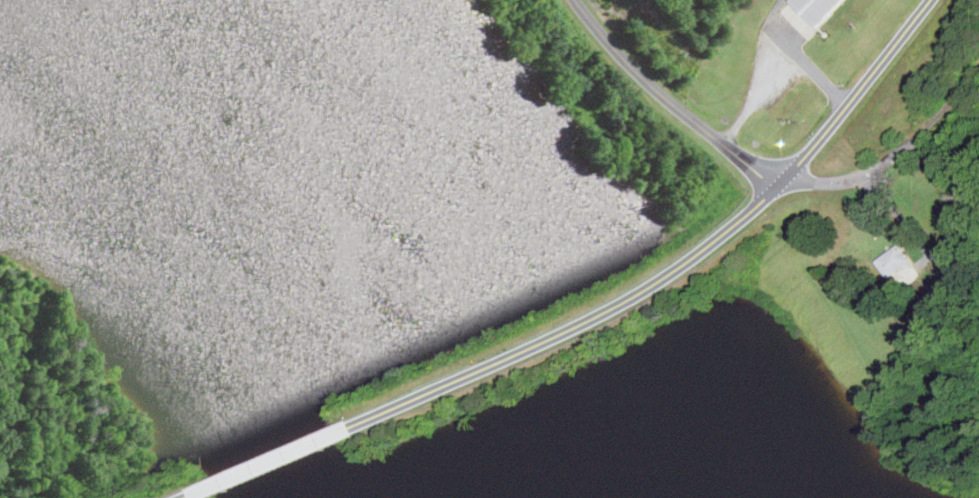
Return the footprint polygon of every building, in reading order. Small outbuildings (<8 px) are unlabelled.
[(878,260),(890,279),(914,263),(902,244),(878,260)]
